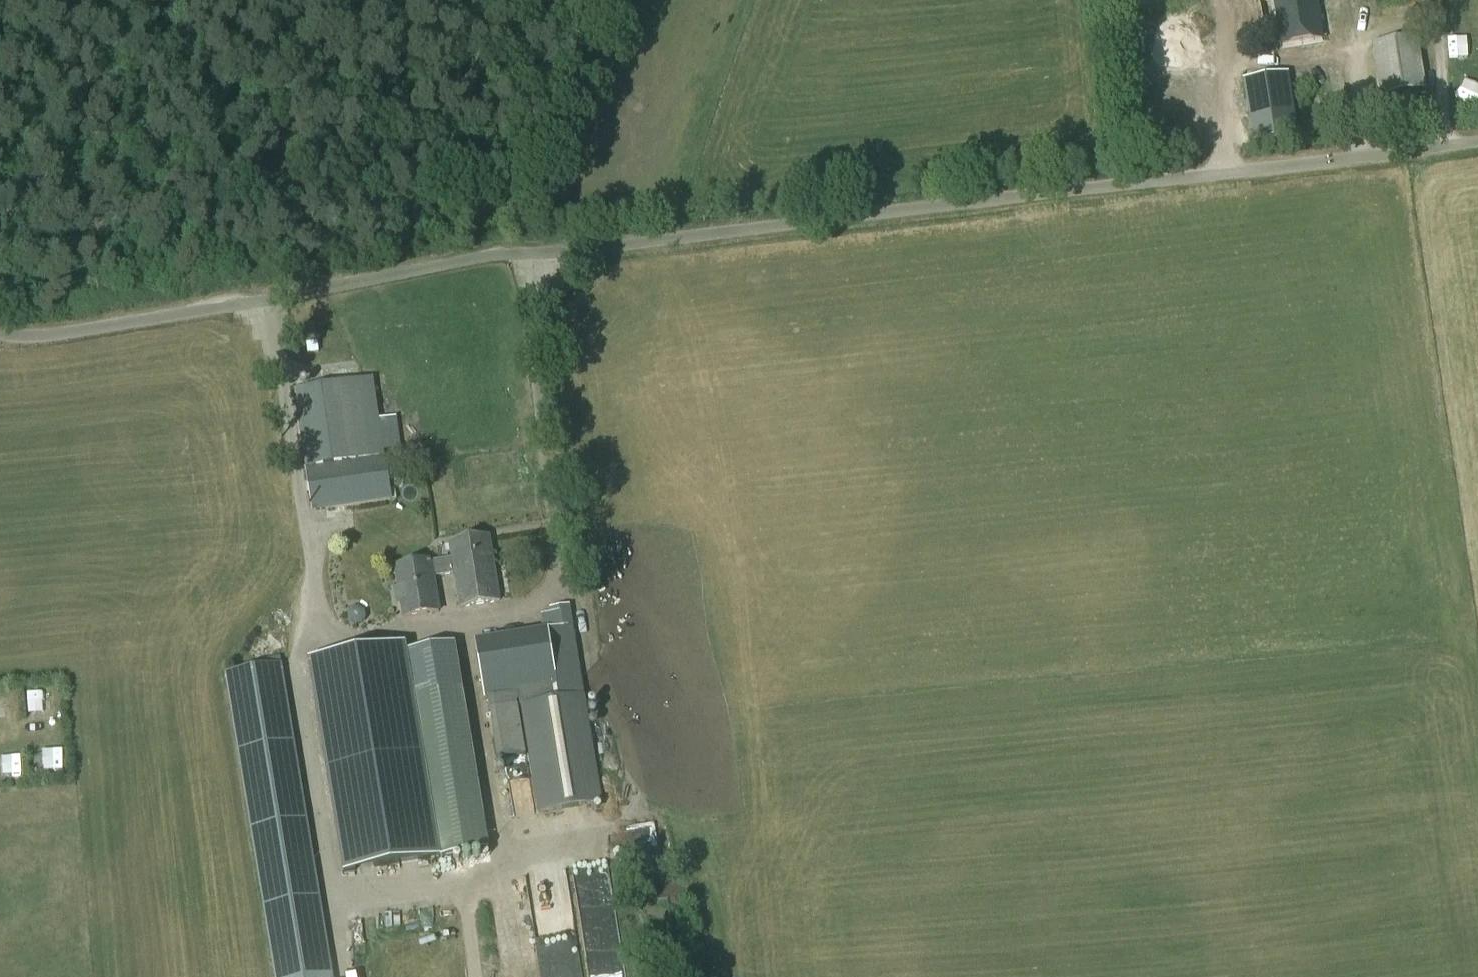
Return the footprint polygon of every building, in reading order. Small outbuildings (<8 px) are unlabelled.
[(1289,42),(1323,38),(1318,0),(1284,0),(1289,42)] [(1381,96),(1416,91),(1409,39),(1373,44),(1381,96)] [(1253,139),(1296,133),(1287,73),(1244,80),(1253,139)] [(1386,126),(1418,121),(1414,94),(1382,99),(1386,126)] [(313,323),(303,324),(305,336),(315,335),(313,323)] [(391,500),(385,457),(372,379),(345,383),(294,391),(307,469),(306,469),(312,511),(391,500)] [(399,465),(390,466),(392,481),(402,479),(399,465)] [(489,537),(448,544),(451,559),(431,562),(433,577),(453,574),(459,608),(500,601),(489,537)] [(430,561),(395,567),(403,617),(438,611),(431,562),(430,561)] [(355,626),(361,625),(365,620),(364,613),(357,608),(351,609),(347,614),(348,621),(355,626)] [(553,630),(475,642),(484,698),(487,697),(498,760),(526,755),(518,708),(520,707),(537,814),(601,804),(569,610),(550,613),(553,630)] [(308,660),(343,872),(424,858),(414,801),(431,798),(414,698),(461,691),(453,644),(407,652),(405,644),(308,660)] [(281,665),(225,674),(275,976),(333,976),(281,665)] [(487,848),(461,691),(414,698),(431,798),(414,801),(424,858),(442,855),(487,848)]
